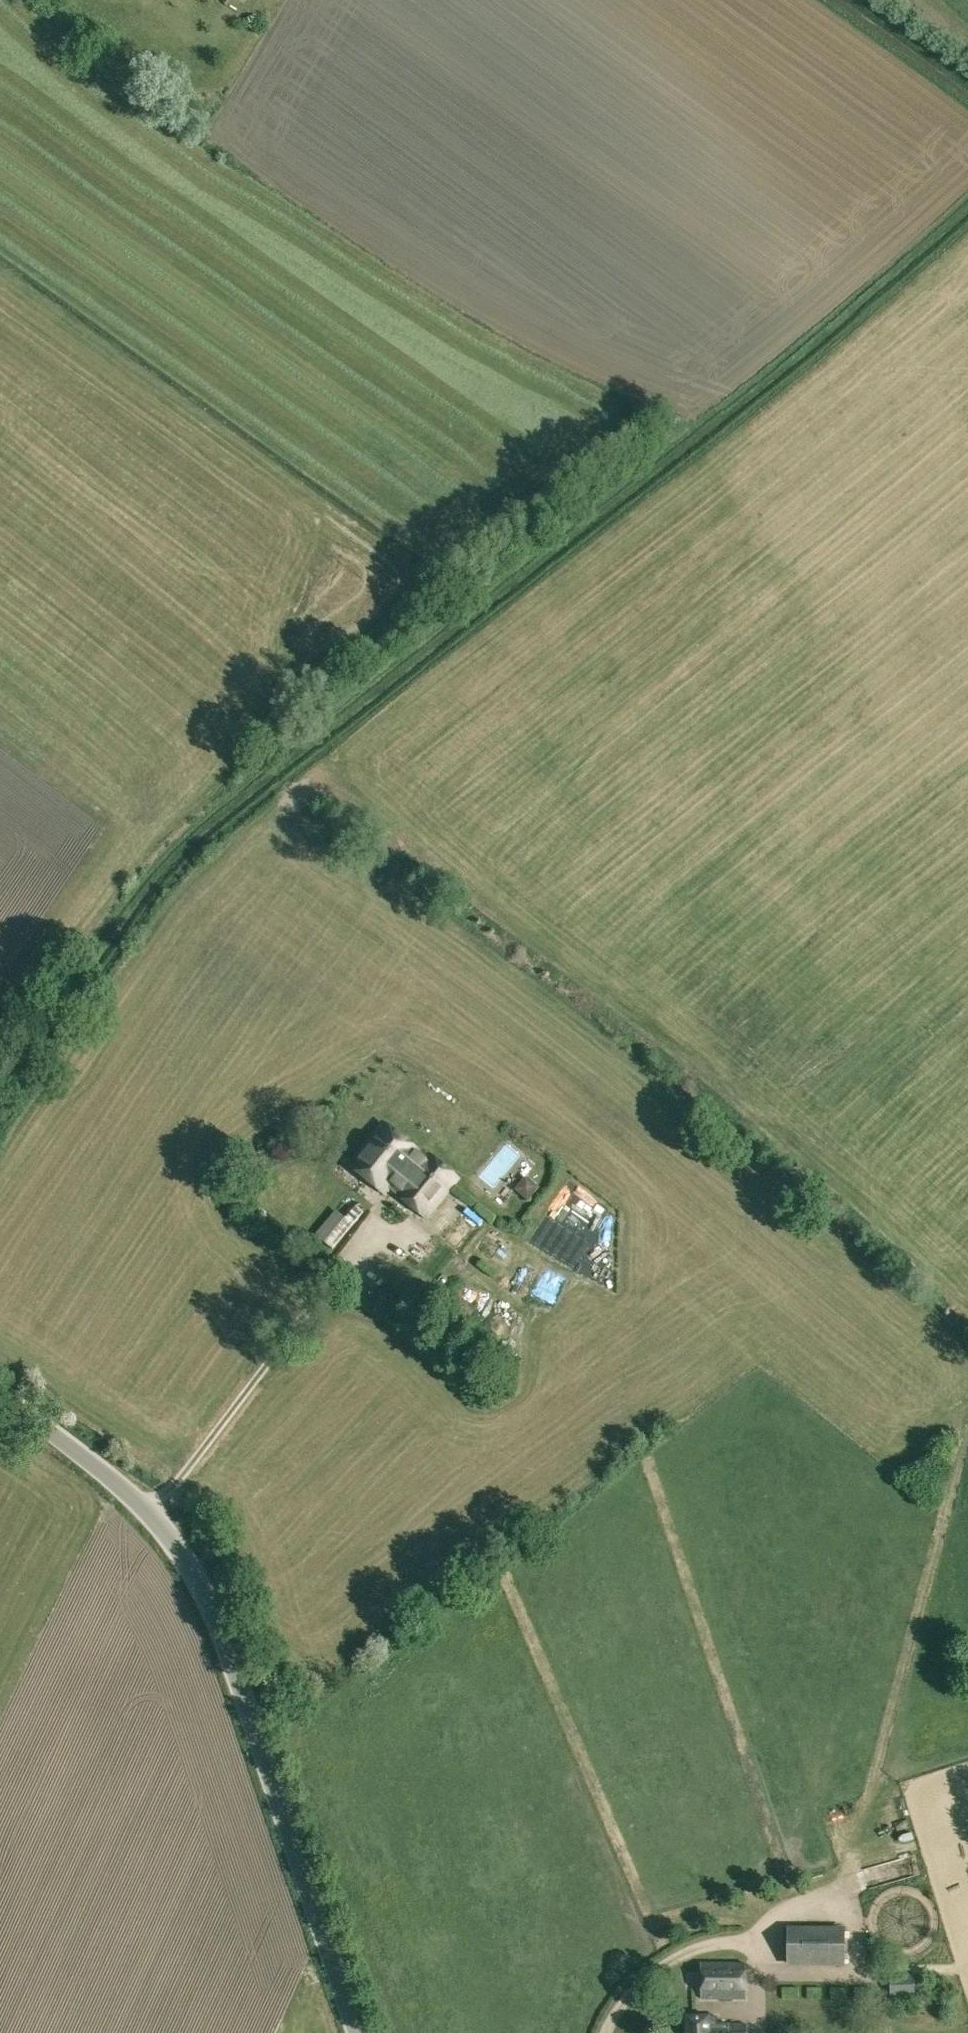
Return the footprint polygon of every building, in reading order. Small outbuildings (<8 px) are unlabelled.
[(397,1194),(427,1218),(448,1190),(411,1160),(418,1151),(383,1123),(350,1164),(385,1192),(401,1172),(409,1178),(397,1194)] [(505,1195),(527,1159),(509,1149),(488,1185),(505,1195)] [(526,1176),(514,1190),(528,1201),(539,1187),(526,1176)] [(868,1867),(872,1884),(893,1879),(889,1862),(868,1867)] [(787,1966),(846,1967),(847,1927),(788,1926),(787,1966)] [(701,1999),(746,2000),(746,1961),(700,1961),(701,1999)] [(890,1974),(891,1998),(915,1996),(914,1973),(890,1974)] [(687,2032),(745,2032),(745,2023),(730,2023),(730,2029),(710,2029),(710,2015),(686,2015),(687,2032)]
